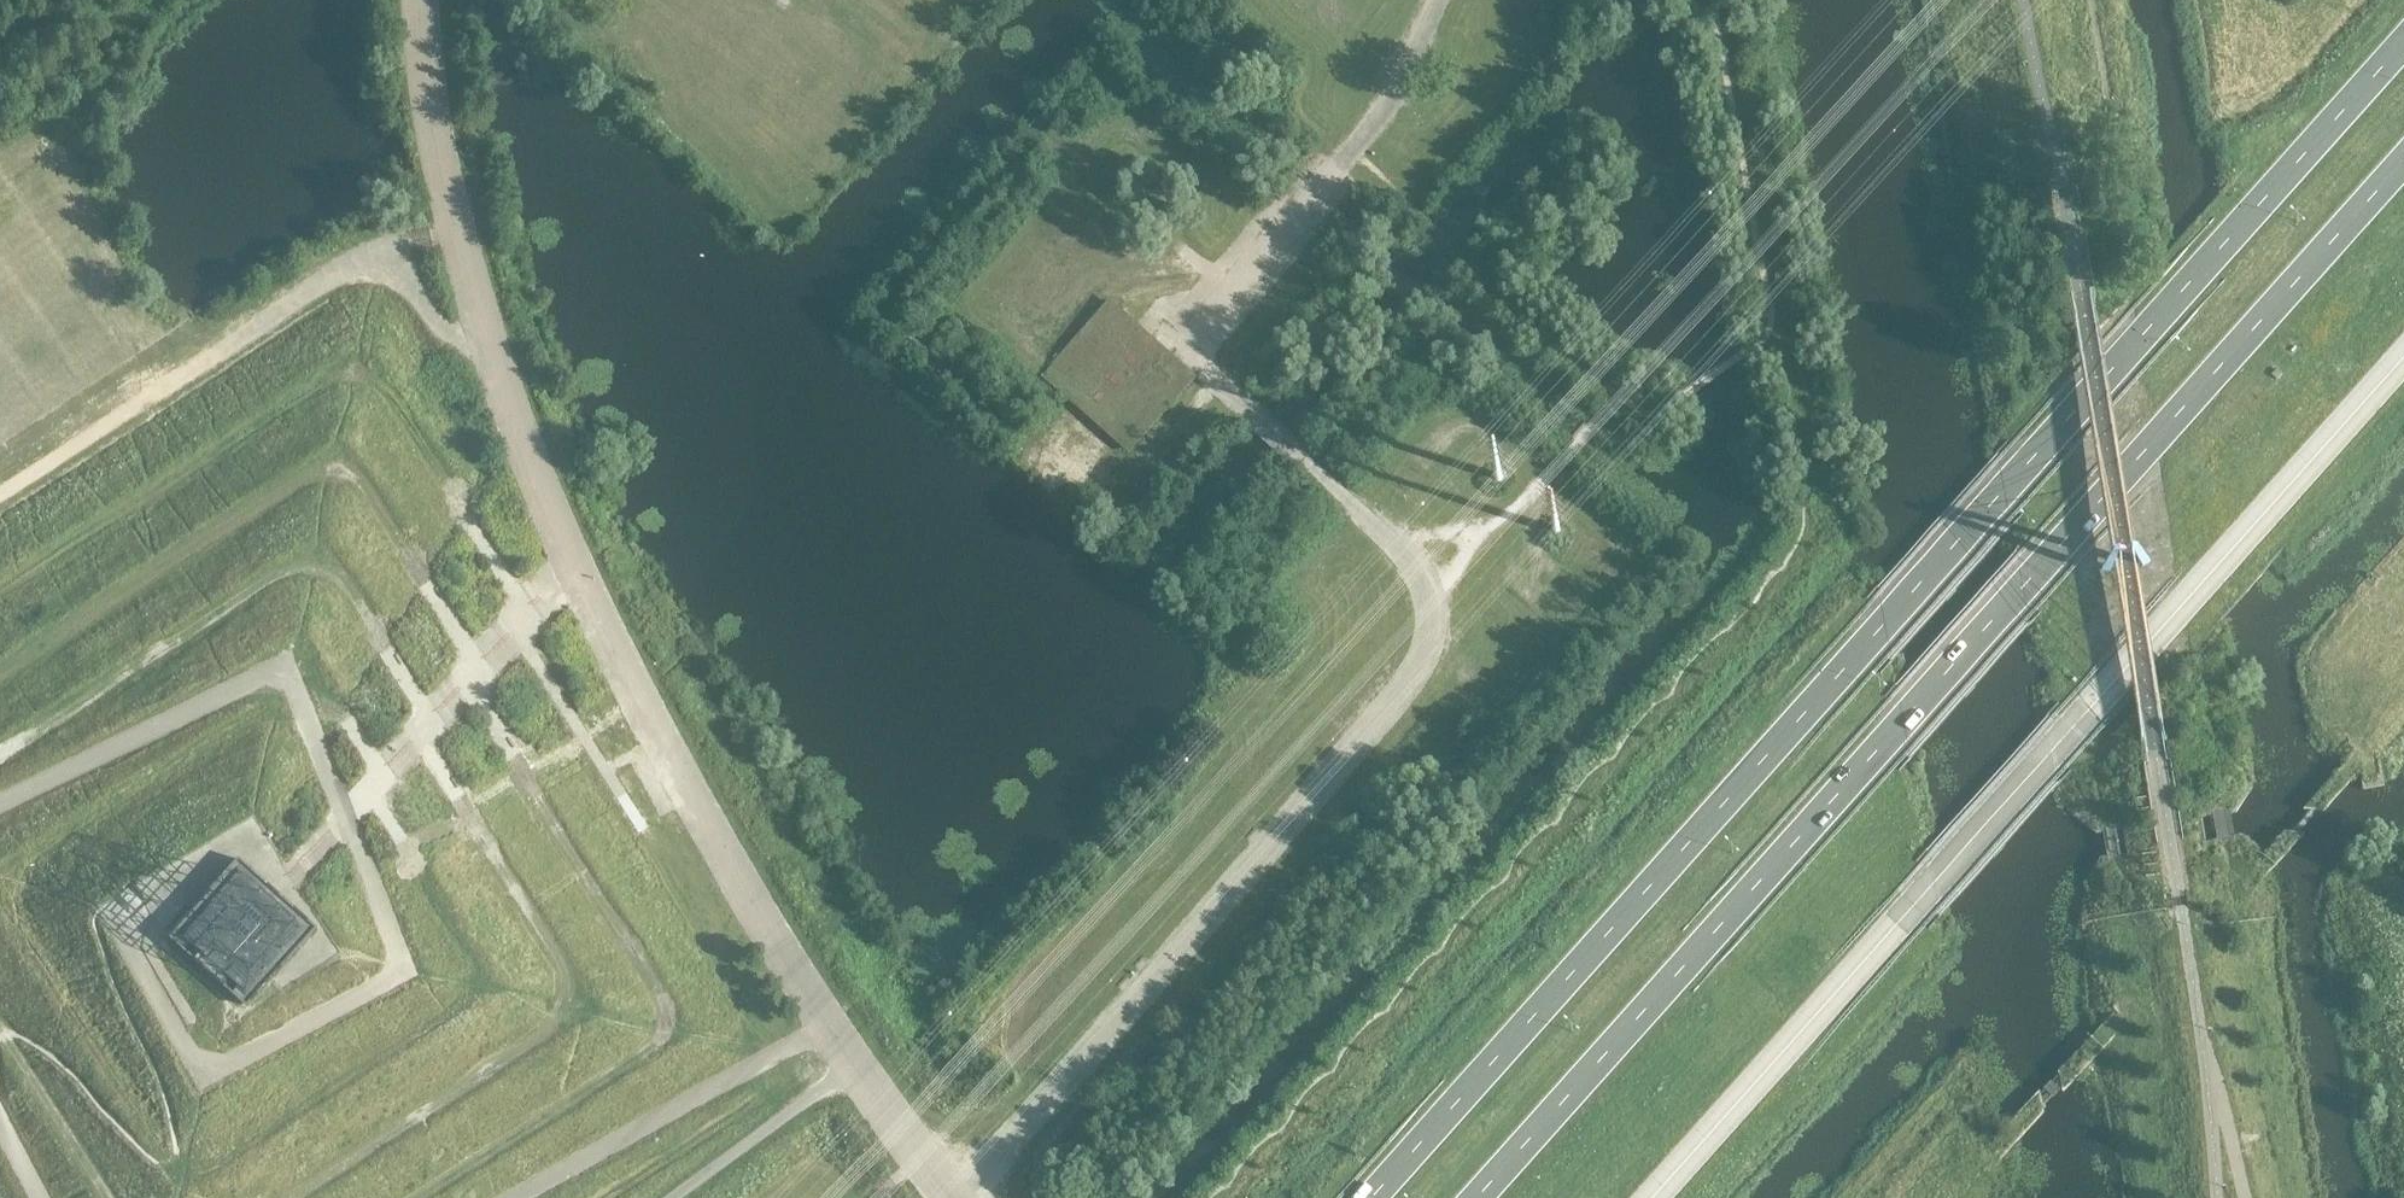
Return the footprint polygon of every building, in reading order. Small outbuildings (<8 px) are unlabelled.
[(1197,378),(1109,300),(1041,376),(1129,455),(1197,378)] [(2230,814),(2102,834),(2104,844),(2106,859),(2234,839),(2230,814)] [(188,913),(166,938),(245,1008),(270,981),(316,929),(237,858),(190,911),(188,913)]
